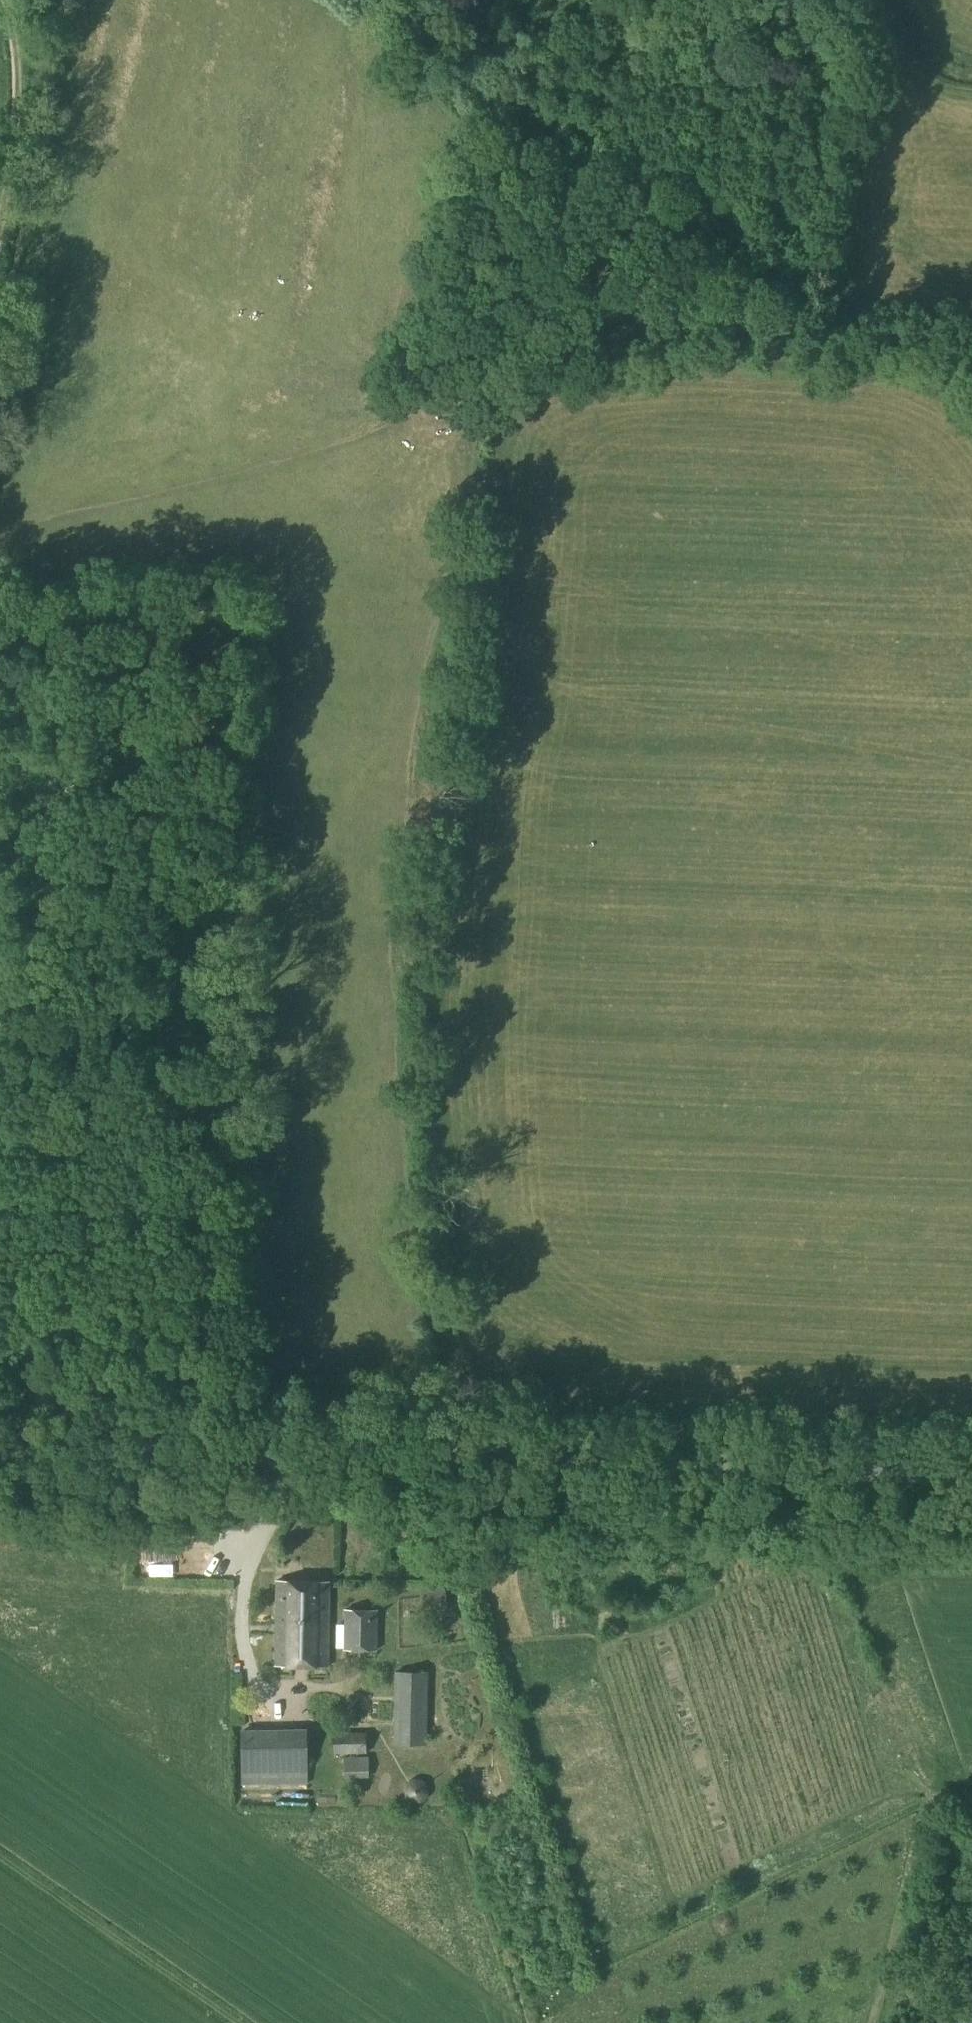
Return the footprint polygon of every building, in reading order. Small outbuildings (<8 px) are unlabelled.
[(191,1584),(191,1571),(146,1571),(146,1584),(191,1584)] [(275,1624),(329,1624),(330,1582),(276,1581),(275,1624)] [(424,1611),(448,1608),(445,1587),(421,1590),(424,1611)] [(377,1651),(378,1610),(343,1609),(342,1650),(377,1651)] [(328,1667),(329,1624),(275,1624),(275,1666),(328,1667)] [(425,1745),(427,1672),(393,1672),(392,1745),(425,1745)] [(332,1754),(365,1754),(365,1732),(332,1733),(332,1754)] [(269,1736),(239,1737),(240,1767),(270,1767),(269,1736)] [(342,1778),(368,1778),(367,1756),(342,1757),(342,1778)] [(423,1785),(421,1773),(406,1775),(408,1787),(423,1785)]
